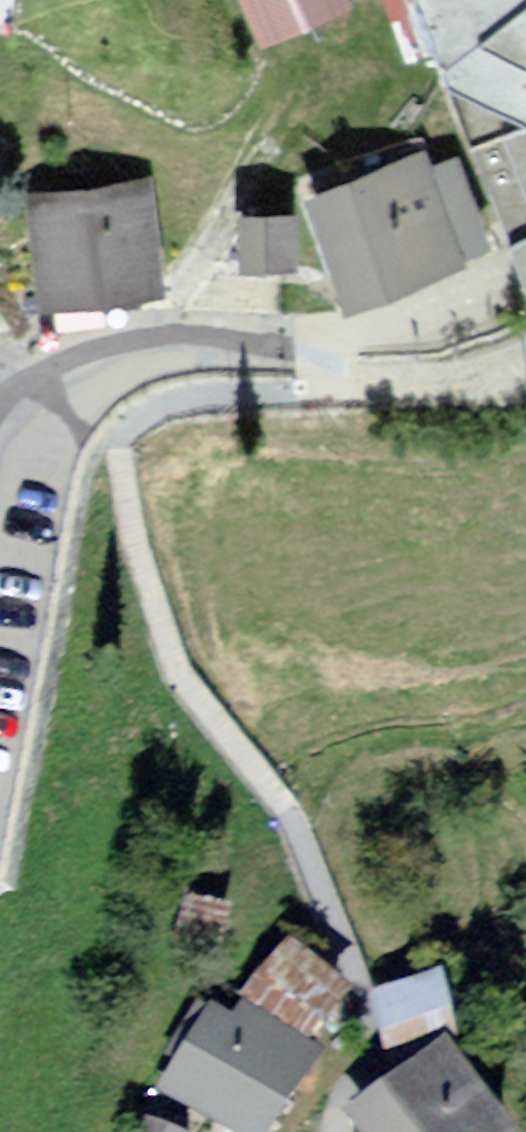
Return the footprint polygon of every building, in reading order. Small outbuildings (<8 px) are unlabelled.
[(261,42),(347,5),(344,0),(242,0),(261,42)] [(520,280),(525,296),(525,0),(411,0),(520,280)] [(429,162),(300,207),(338,315),(467,270),(429,162)] [(154,293),(143,191),(35,203),(47,306),(154,293)] [(291,222),(245,224),(247,268),(293,266),(291,222)] [(325,950),(278,1009),(375,1062),(376,1007),(325,950)] [(505,969),(414,990),(430,1060),(521,1040),(505,969)] [(251,994),(198,1090),(275,1131),(336,1131),(375,1062),(278,1009),(251,994)] [(410,1124),(416,1131),(525,1131),(525,1047),(521,1040),(410,1124)] [(152,1131),(181,1131),(156,1122),(152,1131)]
